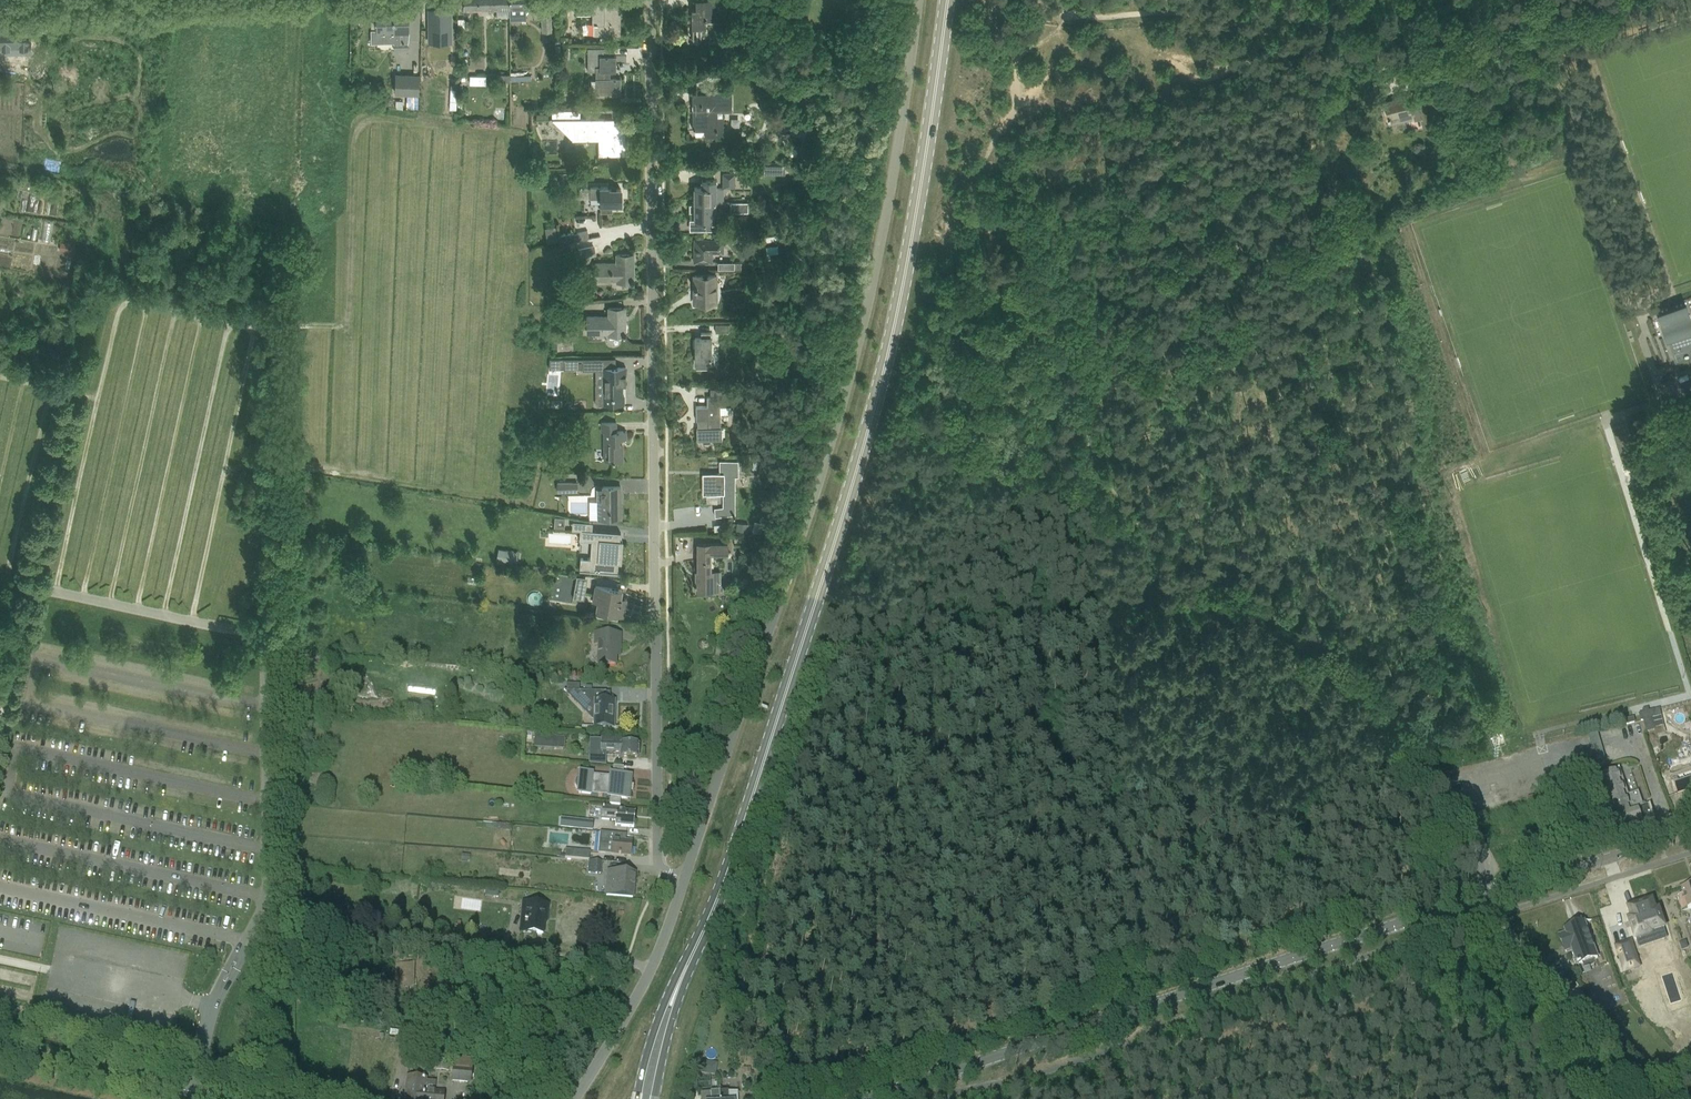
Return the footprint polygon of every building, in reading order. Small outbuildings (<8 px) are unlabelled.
[(464,9),(496,8),(495,0),(464,0),(464,9)] [(496,8),(497,16),(510,15),(510,7),(511,7),(510,0),(495,0),(496,8)] [(510,7),(510,15),(510,20),(519,20),(518,7),(526,7),(543,7),(543,0),(510,0),(511,7),(510,7)] [(577,14),(593,14),(593,22),(594,22),(594,34),(604,34),(621,34),(621,8),(615,8),(615,2),(605,2),(605,1),(592,1),(592,0),(578,0),(578,13),(577,13),(577,14)] [(791,11),(806,6),(804,0),(788,0),(791,11)] [(705,19),(726,19),(726,1),(704,1),(704,7),(692,7),(692,27),(705,27),(705,19)] [(441,13),(436,13),(435,10),(431,10),(430,10),(430,34),(451,34),(451,9),(440,10),(441,13)] [(377,11),(377,32),(394,32),(395,50),(409,49),(409,32),(409,10),(377,11)] [(0,26),(0,27),(0,44),(28,44),(28,25),(0,26)] [(701,42),(701,28),(692,28),(692,42),(701,42)] [(596,78),(596,90),(621,90),(621,78),(608,78),(608,71),(616,71),(616,55),(601,55),(601,47),(589,47),(589,70),(597,70),(597,78),(596,78)] [(423,70),(423,76),(445,76),(445,70),(449,70),(449,62),(430,61),(430,70),(423,70)] [(764,63),(736,63),(736,73),(764,73),(764,63)] [(395,93),(419,93),(420,74),(396,73),(395,93)] [(694,109),(694,130),(705,130),(706,134),(717,134),(717,110),(723,110),(724,110),(731,109),(731,90),(710,90),(710,94),(694,94),(694,104),(695,103),(695,109),(694,109)] [(1411,96),(1387,102),(1391,118),(1407,114),(1408,119),(1415,117),(1416,119),(1422,118),(1425,127),(1434,125),(1429,103),(1428,97),(1418,100),(1419,102),(1413,104),(1411,96)] [(1458,123),(1467,121),(1463,103),(1454,106),(1458,123)] [(553,109),(553,119),(573,138),(573,139),(599,139),(599,142),(604,142),(604,155),(627,155),(627,146),(625,146),(625,138),(627,137),(625,137),(625,131),(627,131),(627,123),(606,123),(606,118),(581,118),(581,109),(553,109)] [(1482,146),(1480,140),(1463,145),(1465,152),(1482,146)] [(569,172),(559,172),(559,182),(569,182),(569,172)] [(736,187),(736,173),(724,173),(724,180),(724,187),(736,187)] [(725,202),(724,187),(715,187),(715,180),(708,180),(708,186),(695,186),(695,199),(702,199),(702,202),(716,202),(725,202)] [(601,203),(601,209),(613,209),(613,203),(622,203),(622,188),(608,189),(608,186),(591,186),(591,198),(601,198),(601,203)] [(695,220),(704,220),(704,221),(716,221),(716,202),(702,202),(702,199),(695,199),(695,220)] [(737,202),(737,212),(749,212),(749,202),(737,202)] [(571,231),(558,234),(560,243),(590,237),(588,230),(571,233),(571,231)] [(723,251),(723,239),(695,239),(695,261),(712,261),(712,251),(723,251)] [(595,244),(578,247),(580,258),(597,254),(595,244)] [(630,253),(617,253),(617,261),(596,262),(596,279),(617,279),(617,281),(634,281),(634,267),(630,267),(630,253)] [(716,303),(715,274),(695,274),(695,285),(694,285),(694,288),(697,288),(697,294),(695,294),(695,303),(716,303)] [(575,301),(557,303),(558,314),(576,312),(575,301)] [(588,315),(588,332),(609,332),(609,335),(626,334),(626,321),(622,321),(622,306),(609,306),(609,315),(588,315)] [(1687,308),(1661,317),(1669,340),(1676,360),(1687,356),(1690,355),(1690,320),(1687,308)] [(712,367),(711,332),(701,331),(701,332),(704,332),(704,337),(696,337),(696,368),(712,367)] [(564,368),(583,368),(583,357),(564,357),(564,368)] [(583,369),(596,369),(596,357),(583,357),(583,368),(583,369)] [(603,366),(604,386),(604,395),(601,395),(601,404),(626,404),(625,395),(624,395),(623,384),(626,384),(626,378),(626,374),(627,374),(627,366),(603,366)] [(743,394),(743,384),(741,384),(733,384),(733,394),(740,394),(743,394)] [(708,405),(696,405),(697,420),(698,420),(700,420),(700,427),(698,427),(697,427),(697,440),(722,439),(722,427),(721,427),(720,406),(731,405),(732,405),(731,395),(726,395),(720,395),(711,396),(707,396),(708,405)] [(604,431),(604,459),(624,459),(624,442),(620,442),(620,438),(627,438),(627,430),(617,430),(617,422),(601,422),(601,431),(604,431)] [(716,516),(735,514),(736,476),(738,476),(739,460),(720,460),(720,473),(704,473),(704,492),(706,492),(706,493),(709,493),(709,492),(723,492),(723,506),(715,507),(716,516)] [(558,482),(558,491),(578,491),(578,482),(558,482)] [(599,499),(599,517),(621,517),(619,517),(619,501),(621,501),(621,486),(603,485),(603,484),(597,484),(597,487),(602,487),(602,499),(599,499)] [(570,511),(570,502),(560,501),(559,511),(570,511)] [(565,527),(566,516),(555,516),(555,526),(565,527)] [(749,523),(737,522),(736,531),(748,532),(749,523)] [(581,557),(581,568),(619,571),(619,561),(622,561),(623,539),(621,539),(621,531),(593,529),(583,528),(583,536),(599,538),(599,540),(598,558),(591,558),(581,557)] [(581,551),(589,552),(591,540),(583,539),(581,551)] [(714,590),(714,581),(722,581),(722,571),(711,571),(711,553),(728,553),(728,543),(698,543),(698,578),(696,578),(696,582),(696,585),(696,590),(714,590)] [(498,551),(497,558),(498,559),(503,560),(517,563),(519,555),(498,551)] [(595,583),(610,585),(611,580),(596,577),(595,583)] [(587,583),(576,581),(573,597),(585,599),(587,583)] [(596,584),(594,599),(598,600),(597,608),(596,613),(617,617),(618,612),(624,613),(626,605),(621,604),(621,602),(620,602),(622,589),(596,584)] [(532,619),(530,629),(543,631),(544,621),(532,619)] [(620,635),(595,635),(595,646),(599,646),(598,666),(616,666),(616,653),(620,653),(620,635)] [(567,685),(567,691),(575,691),(575,696),(575,701),(583,709),(593,709),(593,722),(593,728),(596,728),(619,729),(619,728),(614,728),(615,701),(610,701),(606,701),(606,693),(606,692),(580,691),(580,685),(567,685)] [(1652,719),(1661,716),(1660,710),(1649,712),(1648,710),(1643,711),(1644,714),(1639,715),(1640,722),(1643,722),(1646,733),(1656,731),(1652,720),(1652,719)] [(1656,731),(1665,729),(1662,717),(1652,720),(1656,731)] [(534,735),(534,748),(553,749),(554,736),(534,735)] [(638,759),(639,745),(601,744),(600,753),(620,753),(620,758),(638,759)] [(1655,820),(1650,805),(1646,806),(1645,804),(1642,805),(1638,793),(1629,796),(1619,769),(1616,770),(1617,772),(1603,776),(1621,831),(1655,820)] [(575,785),(575,786),(575,787),(576,787),(576,788),(576,789),(577,789),(577,790),(576,796),(590,797),(591,795),(591,790),(611,792),(610,800),(610,805),(620,806),(621,801),(630,802),(631,792),(633,792),(634,786),(632,785),(633,776),(623,775),(623,777),(612,776),(612,781),(592,780),(592,775),(593,773),(579,772),(578,778),(577,778),(577,779),(576,779),(576,780),(576,781),(575,781),(575,782),(575,785)] [(1687,776),(1686,774),(1673,778),(1678,795),(1690,791),(1690,793),(1690,774),(1687,776)] [(538,826),(582,830),(584,817),(576,816),(576,810),(540,807),(538,826)] [(615,822),(615,826),(634,829),(634,827),(636,826),(636,822),(634,821),(635,814),(625,813),(625,810),(602,808),(601,820),(615,822)] [(600,833),(599,845),(598,854),(611,855),(631,857),(632,843),(626,842),(626,835),(600,833)] [(590,852),(566,850),(565,858),(589,860),(590,852)] [(602,862),(590,862),(589,874),(602,875),(602,862)] [(606,897),(633,899),(635,874),(608,872),(606,897)] [(1678,899),(1682,911),(1690,908),(1690,886),(1681,889),(1683,895),(1679,896),(1678,897),(1678,898),(1678,899)] [(1632,920),(1629,921),(1631,928),(1635,941),(1651,936),(1650,935),(1665,930),(1659,912),(1655,913),(1652,902),(1629,910),(1632,920)] [(527,903),(524,933),(543,935),(545,918),(547,918),(548,906),(527,903)] [(1578,966),(1598,959),(1585,923),(1565,931),(1566,934),(1559,936),(1564,948),(1570,945),(1578,966)] [(366,927),(364,943),(380,944),(382,928),(366,927)] [(1686,941),(1679,944),(1682,951),(1688,948),(1686,941)] [(1631,942),(1616,947),(1624,972),(1639,968),(1631,942)] [(395,988),(414,988),(415,959),(395,958),(395,988)] [(1598,1024),(1602,1028),(1608,1023),(1604,1018),(1598,1024)] [(1615,1029),(1609,1022),(1604,1027),(1610,1034),(1615,1029)] [(404,1033),(401,1032),(390,1031),(389,1037),(401,1039),(403,1039),(404,1033)] [(734,1052),(742,1051),(741,1042),(733,1043),(734,1052)] [(454,1057),(453,1067),(451,1082),(471,1084),(473,1059),(454,1057)] [(702,1058),(697,1058),(695,1072),(705,1073),(706,1062),(701,1062),(702,1058)] [(437,1071),(449,1071),(449,1061),(438,1061),(437,1071)] [(407,1078),(405,1098),(424,1098),(425,1092),(426,1092),(426,1086),(427,1081),(427,1079),(407,1078)] [(426,1086),(426,1092),(425,1092),(424,1098),(443,1098),(444,1092),(435,1092),(436,1087),(436,1082),(427,1081),(426,1086)]
